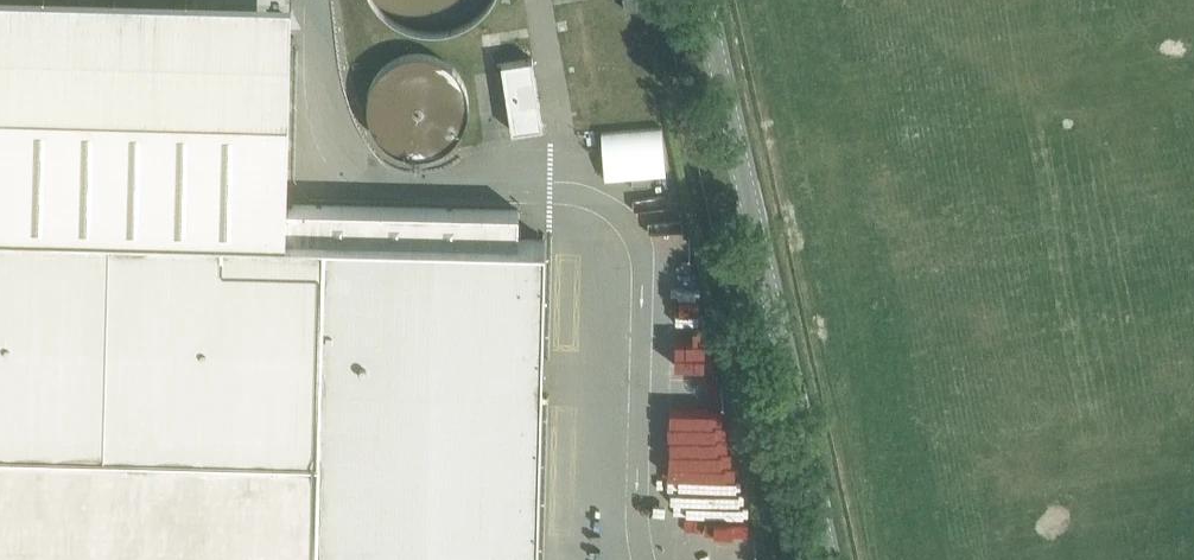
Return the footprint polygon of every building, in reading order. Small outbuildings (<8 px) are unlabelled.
[(396,5),(407,11),(418,15),(432,17),(444,16),(458,13),(471,6),(479,0),(390,0),(396,5)] [(636,0),(624,0),(626,10),(638,7),(636,0)] [(460,115),(461,106),(460,96),(457,87),(453,79),(447,71),(437,63),(430,59),(422,57),(413,56),(404,56),(392,59),(384,63),(376,69),(371,75),(365,85),(362,95),(360,105),(361,115),(363,123),(367,132),(373,140),(380,146),(389,152),(399,155),(407,156),(417,156),(430,153),(438,148),(446,142),(452,134),(457,125),(460,115)] [(543,125),(532,57),(502,62),(512,130),(543,125)] [(670,127),(605,129),(606,177),(672,175),(670,127)] [(546,239),(518,238),(519,209),(285,204),(285,233),(0,226),(0,559),(538,559),(546,239)]
